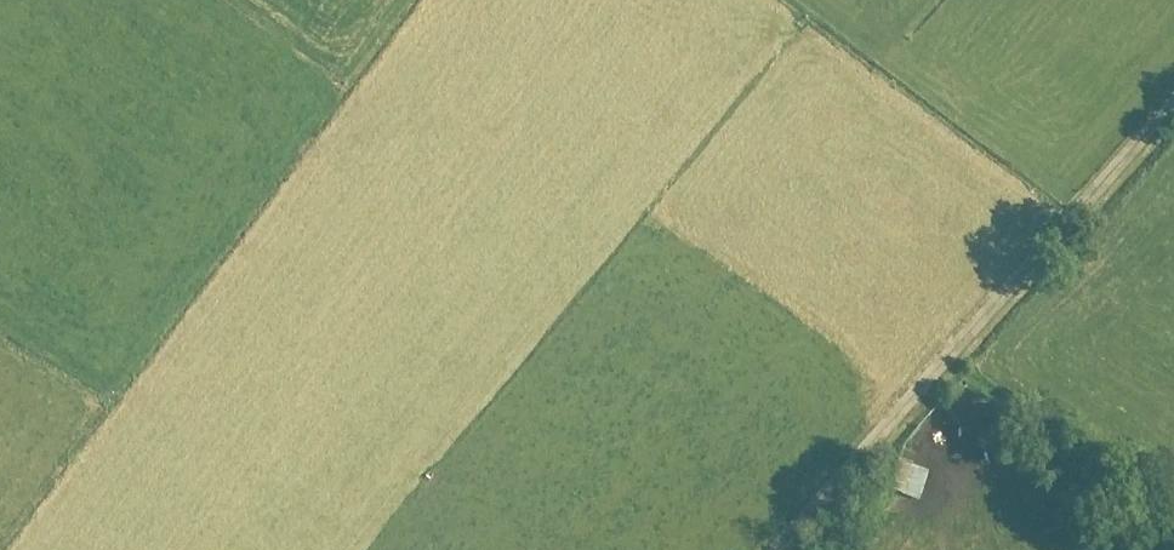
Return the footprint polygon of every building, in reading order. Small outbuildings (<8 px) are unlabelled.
[(883,493),(895,497),(903,469),(891,466),(883,493)]
